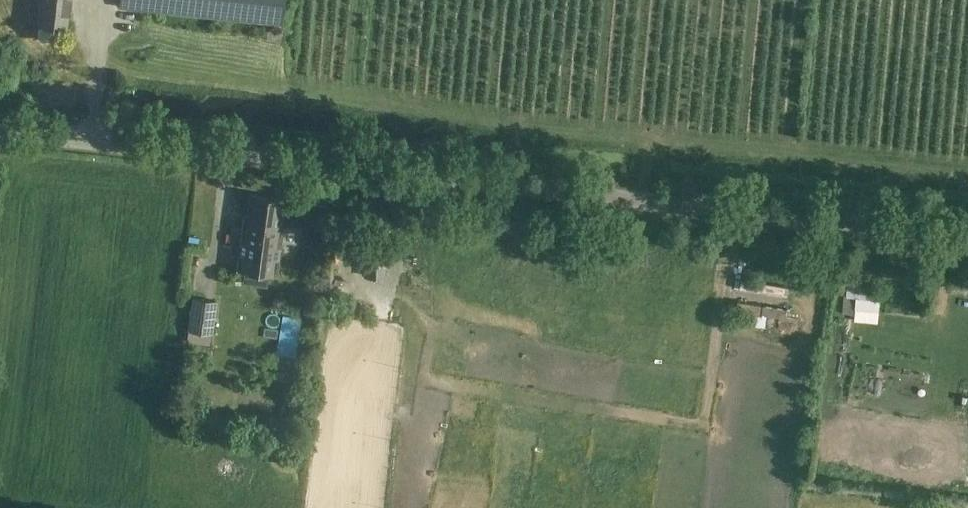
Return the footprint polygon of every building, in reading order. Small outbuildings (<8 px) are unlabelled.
[(69,0),(37,0),(36,7),(40,8),(38,24),(39,24),(37,35),(41,40),(48,41),(53,37),(54,26),(66,27),(69,0)] [(119,8),(282,25),(285,0),(120,0),(119,8)] [(267,284),(269,273),(277,274),(282,227),(279,226),(282,199),(250,195),(245,229),(242,228),(237,269),(245,270),(244,281),(267,284)] [(369,239),(366,276),(371,276),(370,285),(381,286),(382,278),(385,278),(389,241),(369,239)] [(843,268),(842,290),(879,293),(881,271),(843,268)] [(349,306),(349,292),(319,291),(319,305),(349,306)] [(192,297),(188,330),(212,333),(216,301),(192,297)]
